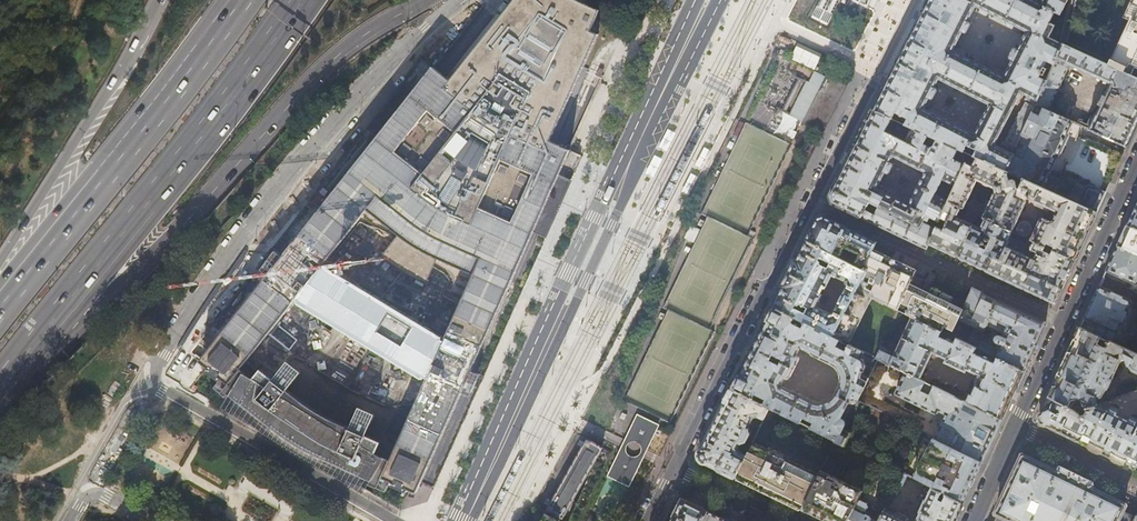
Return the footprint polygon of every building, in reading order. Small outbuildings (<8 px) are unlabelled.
[(384,129),(374,121),(373,122),(378,126),(372,134),(377,138),(338,187),(206,354),(200,361),(207,367),(205,369),(220,381),(222,378),(229,384),(294,302),(322,266),(367,210),(400,235),(417,247),(424,251),(436,257),(474,274),(444,340),(425,383),(383,477),(391,481),(390,484),(407,491),(408,489),(416,492),(420,484),(508,288),(537,224),(560,172),(571,151),(550,141),(598,34),(590,31),(599,10),(585,3),(578,0),(514,0),(450,81),(433,67),(418,86),(412,94),(402,86),(401,87),(411,95),(384,129)] [(811,18),(816,20),(821,23),(826,25),(839,1),(841,1),(847,5),(861,12),(864,6),(867,7),(870,0),(820,0),(811,18)] [(909,38),(873,110),(891,118),(899,122),(902,115),(907,118),(904,124),(911,127),(934,138),(940,141),(958,149),(964,151),(967,145),(976,150),(974,156),(976,157),(1003,169),(1011,153),(1016,143),(1031,111),(1034,103),(1046,79),(1042,78),(1041,80),(1037,78),(1039,75),(1041,76),(1044,70),(1042,69),(1045,63),(1052,66),(1061,46),(1047,39),(1054,27),(1048,24),(1053,15),(1059,17),(1067,0),(1041,0),(1040,3),(1032,0),(928,0),(909,38)] [(1131,5),(1134,7),(1108,64),(1113,67),(1131,75),(1134,77),(1136,78),(1136,0),(1133,0),(1131,5)] [(1061,46),(1052,66),(1046,79),(1034,103),(1042,107),(1045,109),(1048,110),(1069,64),(1111,84),(1096,115),(1095,115),(1094,116),(1093,116),(1091,116),(1087,125),(1087,126),(1088,127),(1089,127),(1088,129),(1103,136),(1106,131),(1111,134),(1109,138),(1126,146),(1136,122),(1136,78),(1134,77),(1131,85),(1127,83),(1131,75),(1113,67),(1108,64),(1062,43),(1061,46)] [(833,112),(847,85),(814,71),(809,82),(807,81),(790,115),(803,122),(822,132),(833,112)] [(384,129),(411,95),(401,87),(402,86),(412,94),(418,86),(407,77),(372,121),(373,122),(374,121),(384,129)] [(1048,110),(1045,109),(1042,107),(1038,114),(1031,111),(1016,143),(1026,148),(1021,158),(1011,153),(1003,169),(1007,171),(1021,178),(1096,212),(1098,206),(1105,192),(1090,184),(1088,183),(1087,184),(1085,186),(1084,186),(1049,170),(1055,157),(1057,158),(1067,136),(1066,135),(1072,121),(1048,110)] [(891,118),(873,110),(847,160),(829,195),(832,203),(927,248),(929,243),(936,228),(923,222),(925,219),(928,220),(930,216),(939,220),(940,217),(948,200),(935,194),(942,179),(955,185),(964,164),(953,159),(958,149),(940,141),(937,147),(933,148),(927,145),(929,139),(933,141),(934,138),(911,127),(905,140),(885,130),(891,118)] [(942,229),(936,226),(936,228),(929,243),(930,244),(989,272),(1027,290),(1054,303),(1063,285),(1078,251),(1089,227),(1096,212),(1021,178),(1018,185),(1016,186),(1014,179),(1013,178),(1012,178),(1008,178),(1007,171),(1003,169),(976,157),(972,166),(965,163),(964,164),(955,185),(948,200),(940,217),(947,220),(942,229)] [(562,203),(573,178),(573,177),(560,172),(537,224),(540,225),(549,230),(550,230),(562,203)] [(1136,203),(1126,225),(1136,229),(1136,202),(1136,203)] [(813,226),(806,240),(835,255),(840,246),(857,255),(853,264),(863,270),(872,250),(876,241),(847,228),(824,217),(823,216),(822,216),(819,217),(817,219),(813,226)] [(1126,225),(1122,235),(1117,246),(1136,254),(1136,229),(1126,225)] [(427,279),(436,257),(424,251),(417,247),(400,235),(384,253),(383,252),(380,255),(391,263),(398,269),(408,275),(419,281),(427,284),(428,280),(427,279)] [(853,264),(835,255),(806,240),(790,272),(773,306),(833,335),(865,271),(863,270),(853,264)] [(1117,246),(1109,262),(1105,271),(1136,285),(1136,282),(1136,254),(1117,246)] [(889,258),(872,250),(863,270),(865,271),(833,335),(840,339),(841,340),(848,343),(864,351),(876,357),(881,347),(898,310),(910,283),(916,270),(889,258)] [(444,340),(322,266),(294,302),(425,383),(444,340)] [(960,316),(963,309),(934,294),(910,283),(898,310),(911,317),(942,331),(944,327),(953,332),(960,316)] [(1089,306),(1080,327),(1111,341),(1120,323),(1123,324),(1129,311),(1127,309),(1131,301),(1098,286),(1089,306)] [(973,288),(963,309),(960,316),(963,318),(962,320),(975,326),(976,324),(985,328),(986,327),(987,325),(998,300),(985,293),(973,288)] [(1045,322),(998,300),(987,325),(1004,333),(1002,337),(999,336),(997,336),(995,337),(994,338),(994,340),(995,342),(999,344),(997,348),(980,339),(976,348),(977,348),(986,353),(990,355),(997,358),(1023,371),(1035,345),(1045,322)] [(841,346),(837,344),(840,339),(833,335),(773,306),(764,324),(742,367),(732,388),(769,407),(800,422),(802,419),(806,421),(808,418),(811,420),(810,422),(813,423),(811,428),(836,440),(835,441),(843,444),(850,431),(842,427),(844,426),(845,424),(846,421),(845,418),(850,407),(859,411),(864,403),(857,400),(873,368),(865,365),(864,360),(861,358),(864,351),(848,343),(845,350),(839,348),(841,346)] [(976,348),(942,331),(911,317),(893,354),(890,353),(891,351),(881,347),(876,357),(906,372),(920,379),(932,352),(946,359),(944,362),(964,372),(966,370),(980,376),(971,395),(969,394),(966,399),(968,400),(968,403),(1001,419),(1012,395),(1023,371),(997,358),(995,363),(988,359),(990,355),(986,353),(984,358),(975,353),(977,348),(976,348)] [(992,330),(986,327),(985,328),(981,337),(987,340),(992,330)] [(1080,327),(1061,369),(1048,396),(1069,406),(1072,400),(1078,397),(1082,399),(1082,400),(1083,405),(1085,404),(1086,407),(1095,406),(1097,404),(1097,398),(1098,398),(1100,398),(1101,397),(1102,396),(1105,389),(1107,389),(1120,361),(1125,359),(1126,364),(1129,365),(1128,366),(1129,367),(1129,369),(1130,370),(1131,370),(1136,373),(1136,353),(1111,341),(1080,327)] [(288,361),(274,379),(261,369),(234,403),(273,433),(280,438),(296,449),(311,458),(319,461),(364,481),(381,442),(367,435),(376,413),(360,406),(351,428),(327,417),(317,412),(312,408),(304,403),(295,395),(295,394),(294,391),(292,389),(291,387),(302,371),(288,361)] [(923,407),(936,413),(938,409),(940,411),(941,412),(944,413),(946,413),(939,427),(940,427),(935,438),(982,461),(985,454),(995,432),(1001,419),(968,403),(920,379),(906,372),(895,394),(909,400),(909,399),(923,406),(923,407)] [(767,410),(769,407),(732,388),(715,420),(699,451),(699,453),(699,455),(700,459),(701,460),(717,468),(735,478),(735,477),(747,453),(741,451),(739,446),(741,441),(746,440),(750,433),(748,428),(753,418),(759,416),(763,418),(764,418),(767,410)] [(1069,406),(1048,396),(1040,414),(1039,416),(1038,419),(1039,420),(1040,422),(1043,424),(1125,464),(1134,469),(1136,463),(1136,419),(1135,417),(1134,417),(1131,417),(1129,417),(1127,418),(1126,419),(1118,415),(1119,413),(1119,410),(1118,408),(1116,407),(1115,406),(1112,405),(1110,405),(1108,406),(1106,408),(1097,404),(1095,406),(1086,407),(1085,407),(1086,411),(1085,411),(1085,413),(1081,414),(1079,412),(1074,408),(1069,406)] [(772,412),(767,410),(764,418),(769,420),(772,412)] [(627,414),(622,412),(619,418),(624,421),(627,414)] [(637,416),(628,436),(647,445),(652,436),(657,426),(637,416)] [(972,483),(982,461),(935,438),(934,438),(914,479),(925,484),(963,502),(972,483)] [(562,517),(594,463),(603,448),(601,446),(587,439),(566,476),(547,509),(562,517)] [(877,461),(843,444),(835,441),(831,449),(843,455),(843,457),(872,471),(877,461)] [(751,444),(747,453),(735,477),(752,485),(783,501),(801,509),(803,506),(818,475),(788,459),(789,457),(768,447),(767,449),(756,443),(751,444)] [(639,463),(619,454),(609,473),(629,483),(634,472),(639,463)] [(1118,520),(1134,520),(1136,517),(1129,514),(1123,510),(1126,504),(1092,488),(1091,487),(1092,485),(1059,469),(1058,471),(1057,471),(1056,471),(1022,454),(1016,466),(995,512),(995,513),(1011,520),(1118,520)] [(818,475),(803,506),(822,515),(834,520),(847,520),(857,502),(862,491),(820,471),(818,475)] [(925,484),(918,498),(923,500),(918,512),(920,513),(916,520),(915,520),(954,520),(963,502),(925,484)] [(707,512),(682,499),(682,500),(677,497),(667,517),(665,520),(702,520),(707,512)] [(883,511),(869,505),(868,507),(857,502),(847,520),(878,520),(883,511)] [(884,509),(878,520),(910,520),(884,509)] [(559,519),(546,512),(540,520),(558,520),(559,519)] [(702,520),(724,520),(719,518),(707,512),(702,520)]
